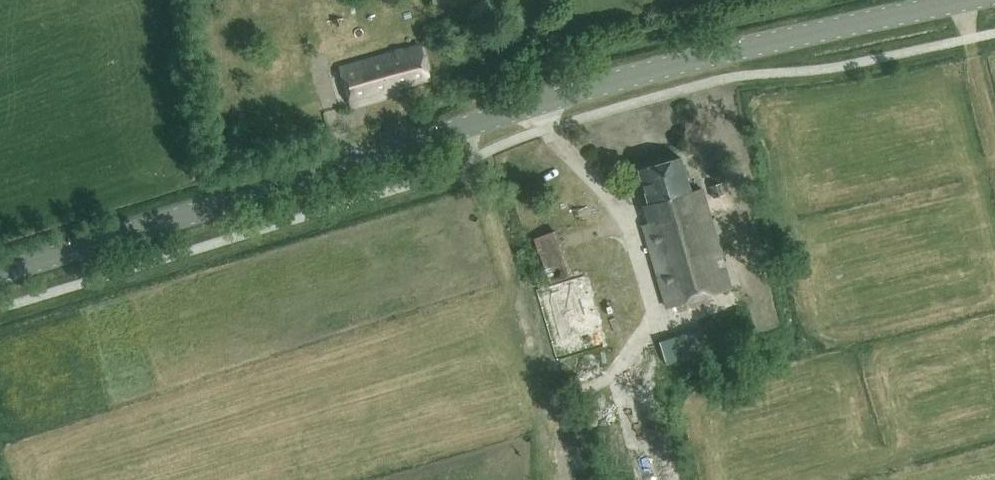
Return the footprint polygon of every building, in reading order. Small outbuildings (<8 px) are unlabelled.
[(397,87),(430,78),(420,45),(402,50),(340,68),(352,107),(399,93),(397,87)] [(668,307),(733,288),(705,188),(691,191),(681,157),(639,170),(649,204),(646,205),(651,223),(643,225),(668,307)] [(714,198),(726,194),(722,182),(710,186),(714,198)] [(660,341),(667,365),(681,361),(674,337),(660,341)]
